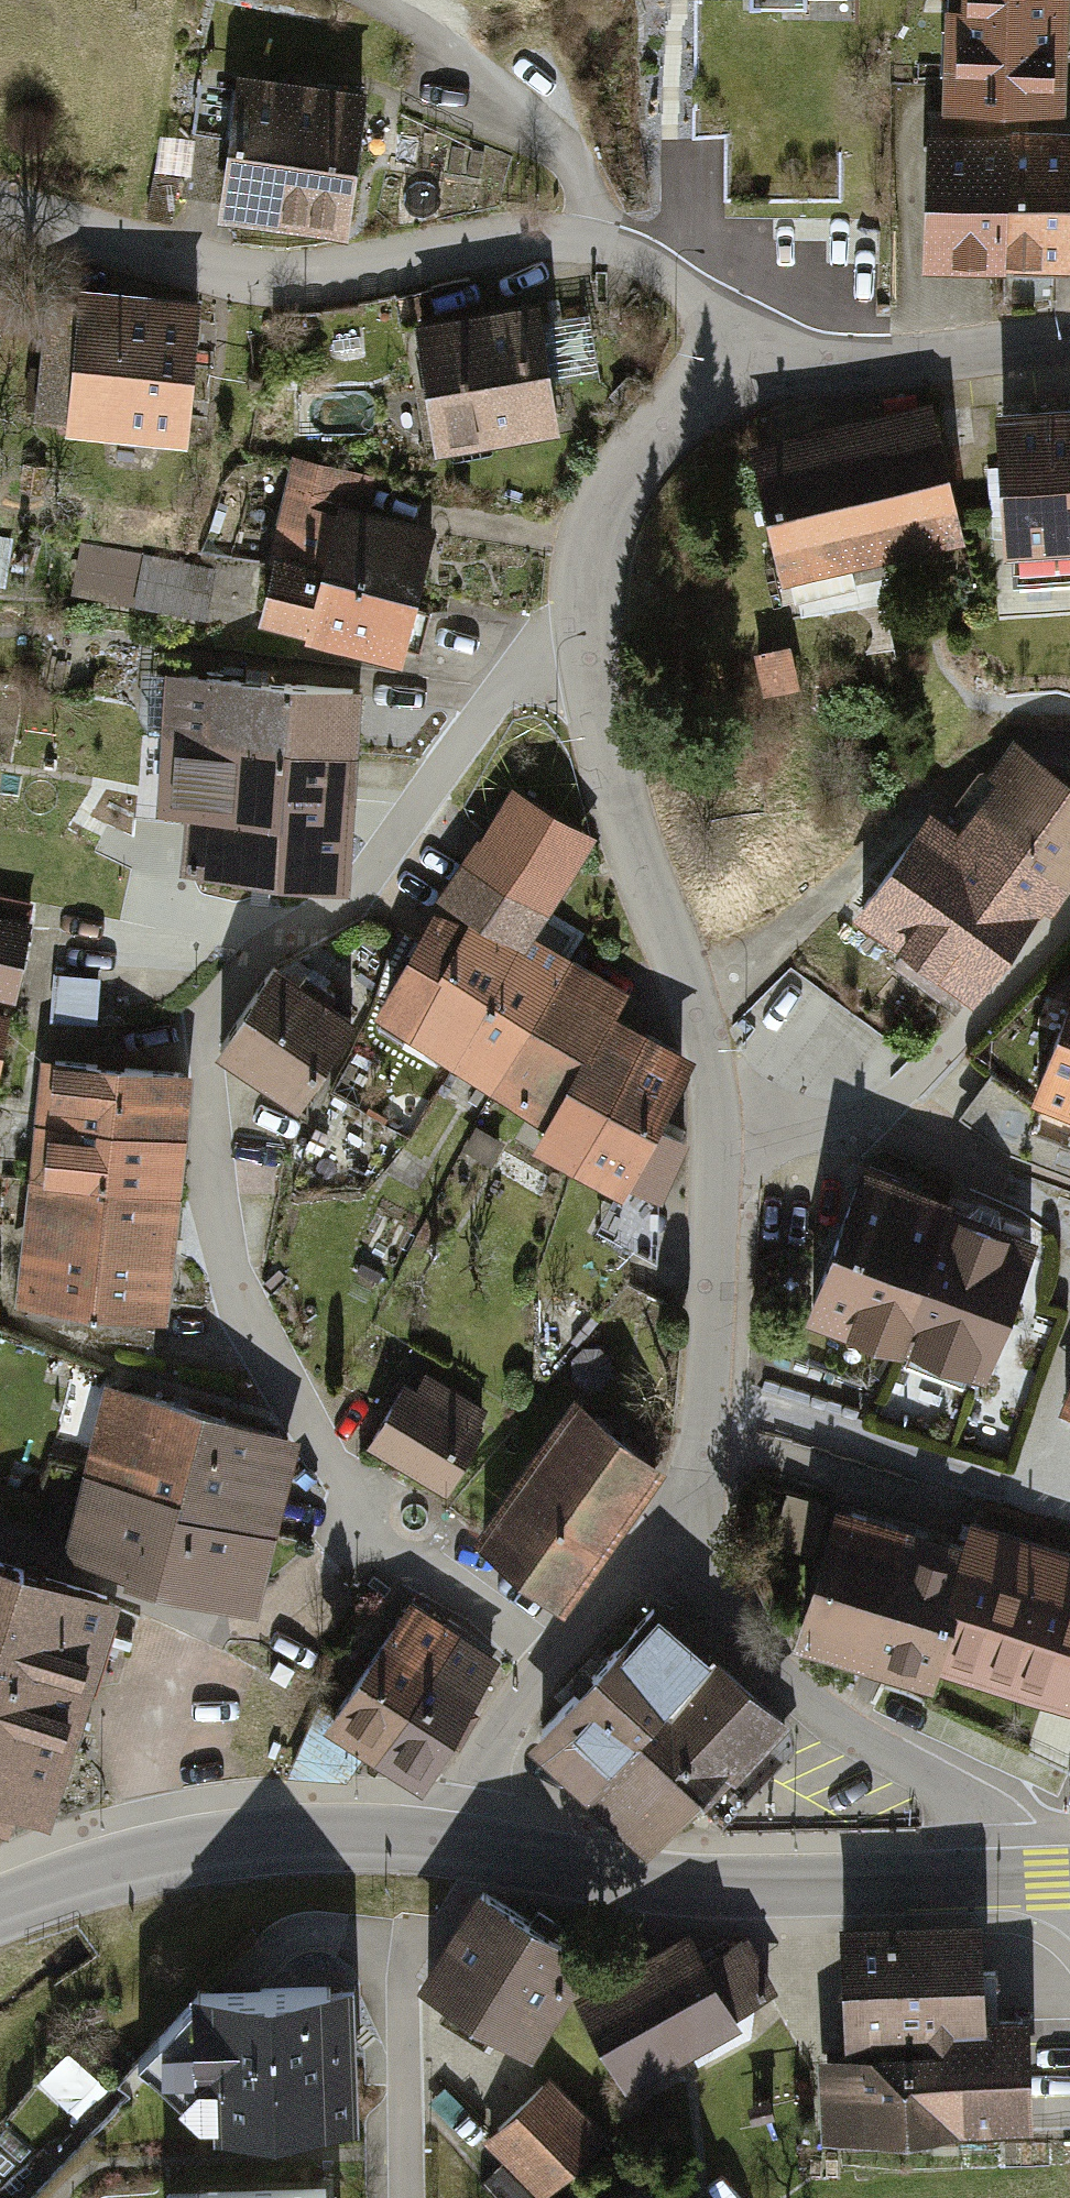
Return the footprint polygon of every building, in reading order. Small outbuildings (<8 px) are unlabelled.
[(967,12),(1069,14),(1069,0),(967,0),(967,12)] [(1069,58),(1069,14),(967,12),(948,12),(946,118),(1025,119),(1069,120),(1069,58)] [(377,102),(247,83),(226,225),(356,244),(377,102)] [(1024,144),(1025,119),(946,118),(933,118),(930,272),(1069,274),(1069,145),(1024,144)] [(75,438),(195,448),(207,305),(87,295),(86,305),(50,302),(40,424),(75,427),(75,438)] [(551,311),(423,330),(442,457),(570,438),(562,389),(603,382),(593,318),(552,324),(551,311)] [(942,412),(754,449),(781,591),(970,554),(942,412)] [(1002,421),(1007,552),(1018,552),(1021,605),(1069,603),(1069,418),(1002,421)] [(300,463),(281,560),(432,590),(445,527),(359,510),(366,476),(300,463)] [(268,515),(240,509),(233,540),(262,546),(268,515)] [(87,554),(78,604),(210,627),(219,576),(87,554)] [(415,674),(432,590),(281,560),(267,629),(316,639),(313,654),(415,674)] [(795,653),(758,661),(767,703),(804,695),(795,653)] [(162,754),(345,762),(347,697),(165,689),(162,754)] [(855,914),(909,952),(897,969),(965,1017),(1069,869),(1069,780),(1013,740),(952,826),(929,810),(855,914)] [(345,762),(162,754),(160,829),(189,830),(188,875),(344,879),(345,762)] [(380,1017),(445,1056),(527,923),(587,826),(515,782),(442,901),(449,906),(380,1017)] [(0,918),(0,1001),(19,1005),(35,926),(0,918)] [(445,1056),(482,1079),(564,946),(527,923),(445,1056)] [(482,1079),(541,1115),(609,1004),(623,982),(564,946),(482,1079)] [(90,973),(54,972),(54,1017),(89,1018),(90,973)] [(278,973),(224,1056),(302,1106),(356,1023),(278,973)] [(1046,993),(1033,1029),(1058,1038),(1034,1102),(1069,1115),(1069,1002),(1046,993)] [(674,1044),(609,1004),(541,1115),(526,1139),(560,1160),(612,1192),(622,1175),(643,1188),(676,1134),(655,1121),(661,1112),(640,1099),(674,1044)] [(0,1016),(0,1086),(14,1018),(0,1016)] [(49,1067),(42,1129),(186,1143),(192,1082),(49,1067)] [(42,1129),(36,1191),(180,1205),(186,1143),(42,1129)] [(958,1207),(868,1171),(807,1323),(897,1359),(958,1207)] [(36,1191),(30,1253),(173,1267),(180,1205),(36,1191)] [(1048,1244),(958,1207),(897,1359),(987,1396),(1048,1244)] [(30,1253),(24,1314),(167,1328),(173,1267),(30,1253)] [(441,1499),(487,1414),(426,1382),(418,1398),(405,1391),(368,1460),(441,1499)] [(113,1393),(92,1477),(268,1521),(290,1436),(113,1393)] [(473,1551),(564,1617),(664,1480),(573,1414),(473,1551)] [(250,1596),(268,1521),(92,1477),(74,1552),(250,1596)] [(830,1514),(790,1500),(772,1552),(813,1566),(830,1514)] [(799,1656),(876,1682),(922,1541),(844,1516),(799,1656)] [(922,1541),(876,1682),(945,1704),(955,1672),(1069,1709),(1069,1563),(966,1529),(958,1553),(922,1541)] [(22,1578),(0,1571),(0,1651),(22,1578)] [(0,1651),(0,1686),(78,1710),(110,1605),(22,1578),(0,1651)] [(341,1723),(390,1754),(463,1642),(415,1610),(341,1723)] [(547,1733),(605,1787),(720,1665),(662,1611),(547,1733)] [(494,1662),(463,1642),(390,1754),(421,1774),(494,1662)] [(774,1715),(720,1665),(605,1787),(651,1828),(691,1785),(701,1794),(774,1715)] [(78,1710),(0,1686),(0,1803),(45,1817),(78,1710)] [(480,1895),(428,1979),(534,2044),(585,1959),(480,1895)] [(977,1926),(842,1933),(846,2025),(915,2022),(916,2054),(960,2052),(959,2024),(997,2022),(995,1971),(979,1972),(977,1926)] [(584,2012),(631,2091),(748,2023),(738,2007),(771,1988),(747,1947),(714,1966),(701,1944),(584,2012)] [(354,1996),(200,2001),(138,2070),(204,2150),(358,2146),(354,1996)] [(960,2052),(916,2054),(919,2116),(1025,2111),(1021,2021),(997,2022),(959,2024),(960,2052)] [(919,2116),(916,2054),(827,2058),(830,2120),(919,2116)] [(484,2146),(533,2197),(555,2197),(609,2147),(549,2085),(484,2146)]
